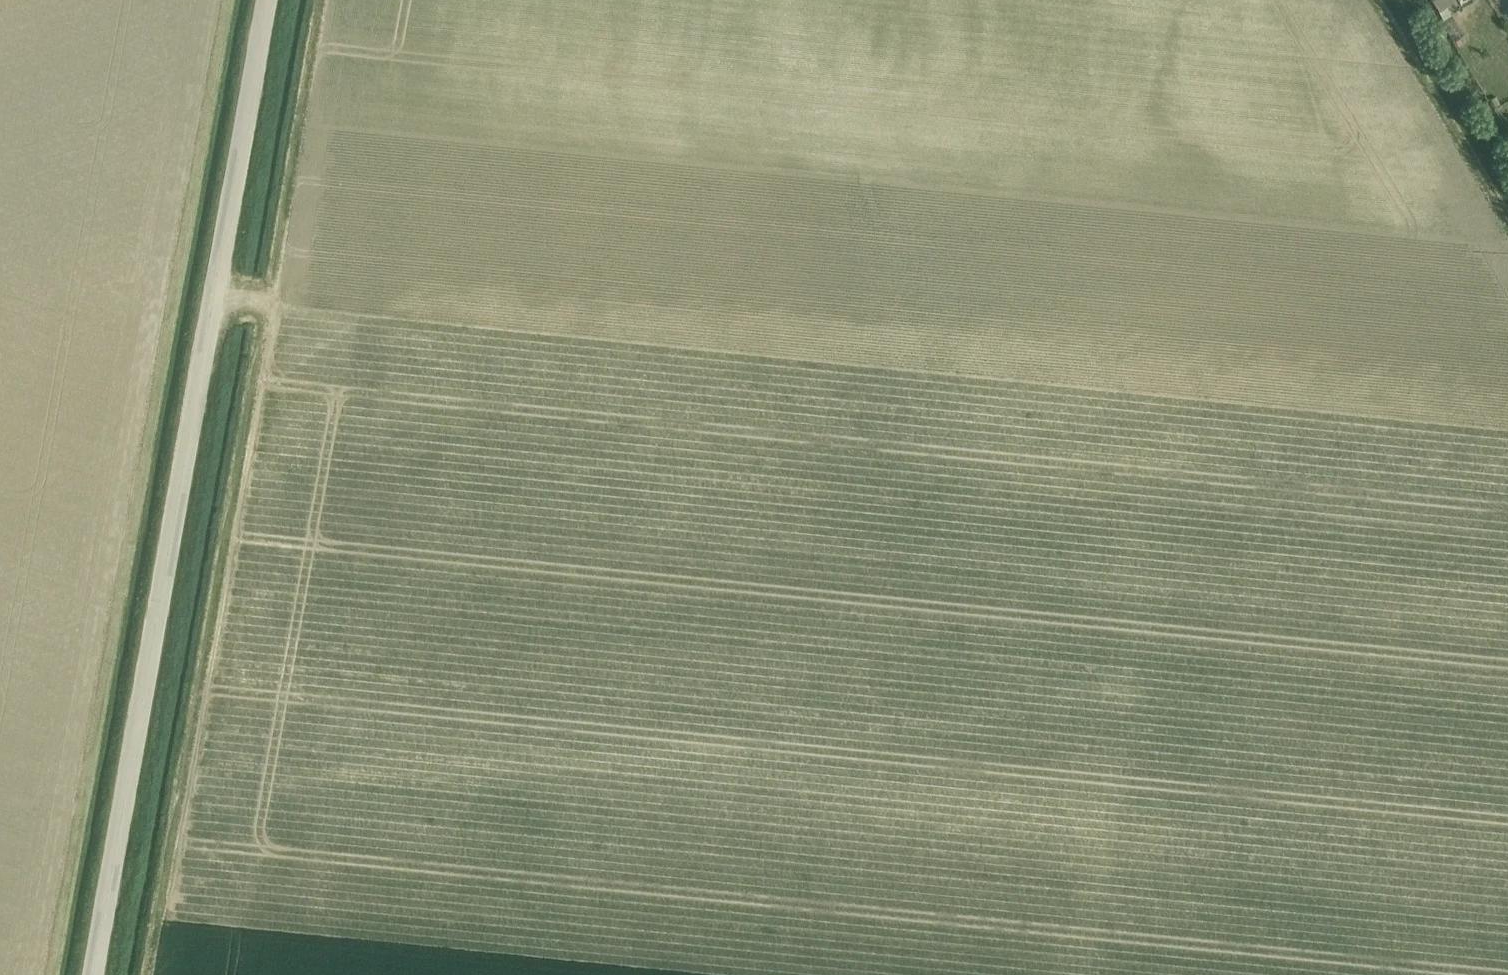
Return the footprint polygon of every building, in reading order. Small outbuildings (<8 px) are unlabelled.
[(1444,19),(1452,14),(1447,6),(1456,0),(1433,0),(1444,19)]
